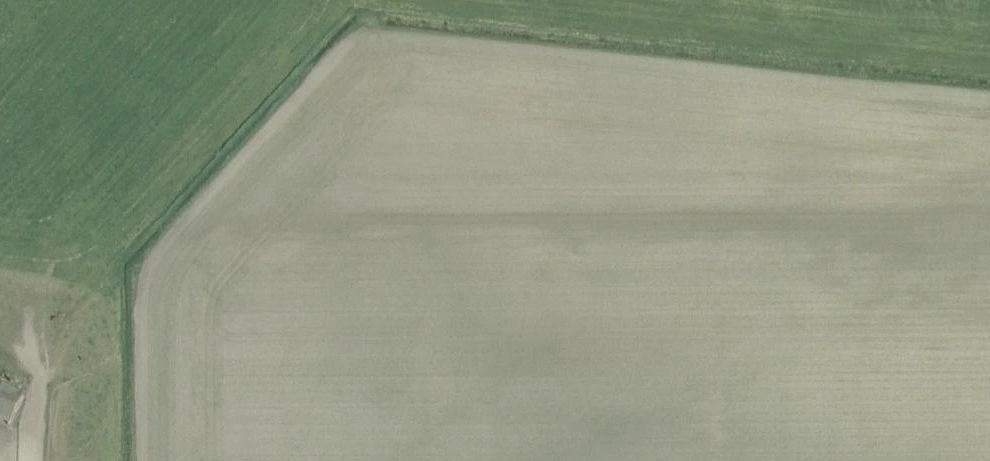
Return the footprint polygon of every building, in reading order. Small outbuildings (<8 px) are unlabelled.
[(8,425),(23,395),(0,384),(0,421),(8,425)]
